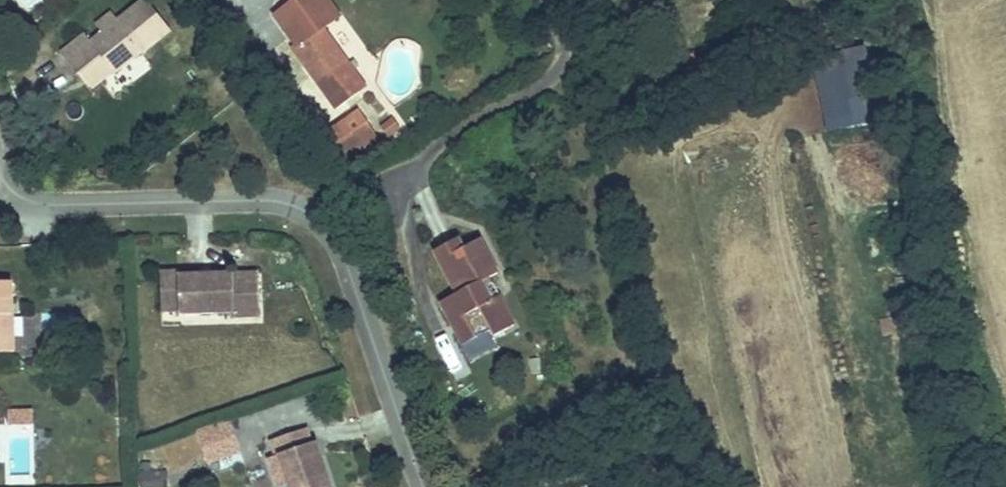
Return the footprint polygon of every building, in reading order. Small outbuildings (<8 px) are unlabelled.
[(374,91),(334,32),(350,21),(336,0),(312,0),(288,17),(311,51),(306,54),(345,111),(374,91)] [(147,57),(176,35),(151,3),(123,24),(117,16),(102,28),(108,36),(96,45),(90,37),(66,55),(83,77),(86,75),(87,76),(107,60),(118,75),(145,55),(147,57)] [(118,75),(107,60),(87,76),(99,90),(118,75)] [(831,135),(880,121),(864,66),(815,80),(831,135)] [(381,136),(366,113),(336,132),(356,164),(368,157),(362,148),(381,136)] [(406,130),(400,122),(390,130),(395,138),(406,130)] [(368,157),(388,147),(381,136),(362,148),(368,157)] [(454,290),(464,310),(475,305),(486,326),(513,314),(517,318),(536,308),(522,280),(517,282),(511,269),(515,267),(512,259),(517,256),(502,226),(484,234),(479,224),(450,238),(471,282),(454,290)] [(195,315),(243,315),(243,306),(273,307),(273,276),(198,274),(198,270),(171,270),(171,309),(195,310),(195,315)] [(0,276),(0,349),(20,348),(17,276),(0,276)] [(475,305),(464,310),(476,332),(486,326),(475,305)] [(243,306),(243,315),(243,321),(272,322),(273,307),(243,306)] [(5,411),(6,427),(33,426),(32,410),(5,411)] [(196,432),(205,466),(240,456),(231,422),(196,432)] [(273,447),(279,465),(285,463),(293,486),(348,486),(335,445),(326,447),(321,431),(273,447)]
